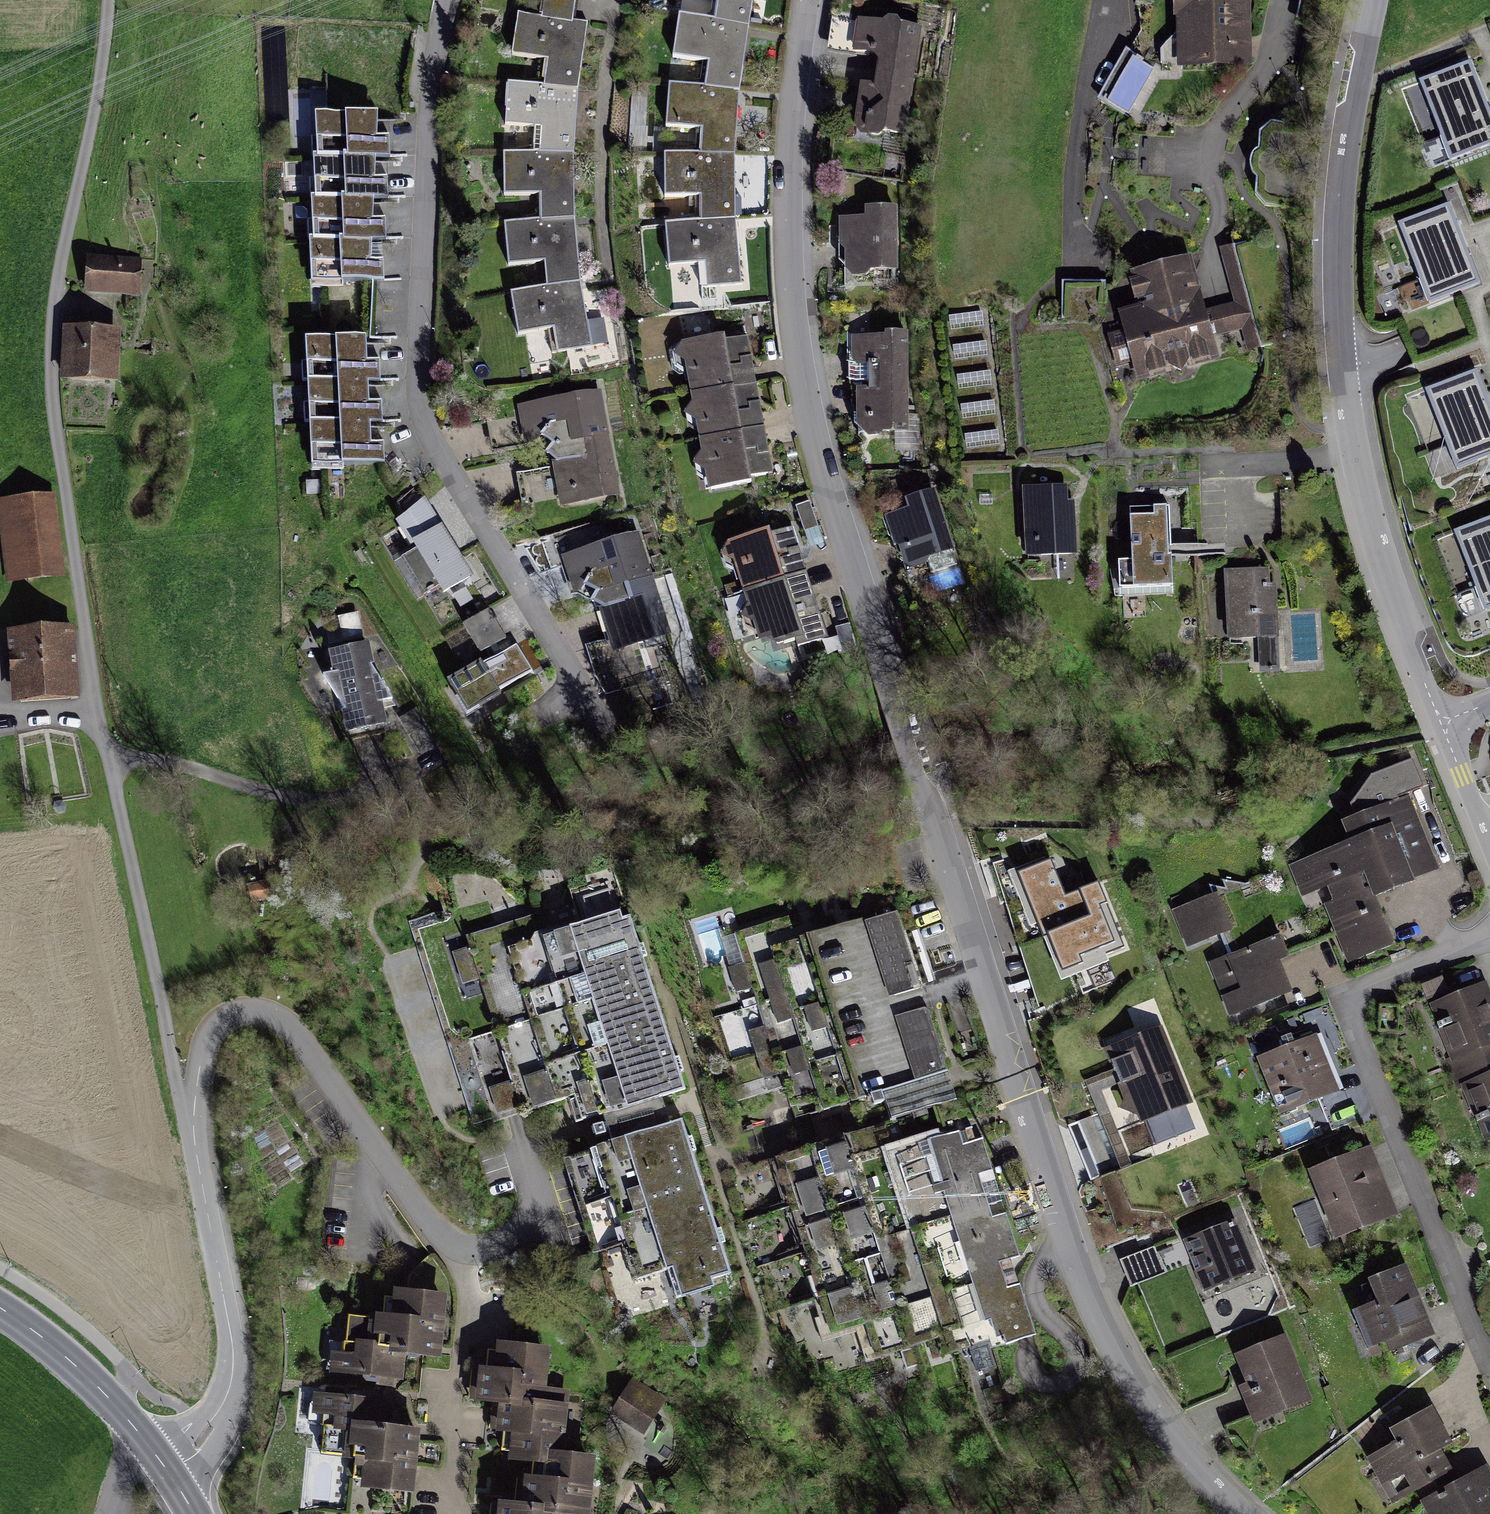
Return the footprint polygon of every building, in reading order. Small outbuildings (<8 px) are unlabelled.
[(543,24),(575,26),(579,0),(547,0),(543,24)] [(721,4),(717,26),(750,33),(754,0),(693,0),(721,4)] [(1174,65),(1248,61),(1246,0),(1171,0),(1174,65)] [(543,24),(517,22),(512,61),(549,66),(546,92),(581,94),(590,27),(575,26),(543,24)] [(717,26),(681,22),(675,63),(711,68),(707,95),(741,97),(750,33),(717,26)] [(917,33),(861,26),(857,56),(880,59),(877,87),(861,86),(856,136),(904,141),(917,33)] [(1425,88),(1451,165),(1489,152),(1489,119),(1474,71),(1425,88)] [(546,92),(509,90),(507,130),(543,130),(544,156),(575,156),(581,94),(546,92)] [(1432,162),(1448,157),(1423,90),(1407,96),(1432,162)] [(707,95),(672,91),(667,131),(704,133),(704,159),(737,159),(741,97),(707,95)] [(388,110),(310,121),(315,290),(392,284),(388,110)] [(544,156),(504,160),(506,203),(543,201),(543,225),(577,220),(575,156),(544,156)] [(704,159),(665,160),(665,203),(703,204),(705,227),(738,224),(737,159),(704,159)] [(870,226),(845,228),(847,282),(903,280),(900,208),(870,209),(870,226)] [(1450,213),(1403,229),(1431,306),(1478,290),(1450,213)] [(543,225),(505,230),(511,270),(544,265),(549,290),(583,286),(577,220),(543,225)] [(705,227),(663,233),(668,276),(704,271),(708,296),(743,292),(738,224),(705,227)] [(142,262),(92,256),(88,290),(138,296),(142,262)] [(1192,267),(1137,281),(1145,313),(1115,321),(1132,391),(1218,370),(1192,267)] [(549,290),(518,300),(525,335),(557,328),(561,359),(593,352),(583,286),(549,290)] [(120,333),(73,327),(66,378),(113,385),(120,333)] [(890,343),(856,344),(856,443),(913,442),(912,335),(890,335),(890,343)] [(372,338),(310,339),(314,470),(392,468),(389,363),(372,364),(372,338)] [(748,342),(682,356),(710,491),(776,478),(748,342)] [(1429,398),(1458,472),(1489,460),(1489,416),(1476,379),(1429,398)] [(599,396),(519,410),(525,441),(546,437),(558,507),(617,496),(599,396)] [(1067,490),(1026,491),(1027,563),(1079,562),(1078,508),(1068,508),(1067,490)] [(0,501),(0,557),(3,584),(56,577),(46,495),(0,501)] [(912,518),(890,527),(908,575),(958,556),(935,497),(908,508),(912,518)] [(814,500),(801,502),(807,543),(820,542),(814,500)] [(1173,508),(1121,511),(1126,603),(1178,600),(1173,508)] [(1455,541),(1485,620),(1489,619),(1489,529),(1455,541)] [(790,530),(730,549),(761,644),(787,635),(790,643),(823,633),(790,530)] [(446,535),(397,566),(423,607),(472,575),(446,535)] [(635,538),(561,559),(572,597),(592,591),(609,649),(662,634),(635,538)] [(1266,565),(1219,568),(1223,641),(1280,638),(1276,584),(1268,585),(1266,565)] [(490,662),(452,686),(472,718),(535,679),(493,614),(469,629),(490,662)] [(66,628),(6,635),(14,703),(74,696),(66,628)] [(367,647),(333,655),(337,674),(323,676),(345,709),(350,731),(385,723),(380,702),(392,699),(372,669),(367,647)] [(1359,845),(1292,870),(1303,901),(1316,896),(1343,969),(1398,949),(1380,898),(1438,877),(1409,800),(1350,821),(1359,845)] [(1084,874),(1036,871),(1013,875),(1023,916),(1033,916),(1079,922),(1086,936),(1100,932),(1109,954),(1126,949),(1111,896),(1100,882),(1084,874)] [(1221,896),(1174,912),(1184,943),(1232,926),(1221,896)] [(448,908),(410,920),(472,1122),(574,1091),(582,1118),(683,1087),(629,909),(543,935),(540,926),(512,935),(503,904),(448,908)] [(869,1128),(957,1098),(893,908),(820,933),(812,911),(738,936),(746,962),(729,968),(766,1078),(793,1068),(808,1112),(858,1095),(869,1128)] [(1287,941),(1207,969),(1225,1019),(1295,995),(1285,967),(1295,964),(1287,941)] [(1430,1004),(1480,1149),(1489,1145),(1489,983),(1430,1004)] [(1166,1035),(1110,1054),(1135,1127),(1191,1108),(1166,1035)] [(1319,1041),(1265,1060),(1284,1113),(1337,1094),(1319,1041)] [(1087,1084),(1101,1114),(1115,1108),(1100,1078),(1087,1084)] [(1126,1158),(1106,1112),(1083,1122),(1103,1168),(1126,1158)] [(897,1141),(892,1126),(772,1162),(824,1335),(853,1326),(862,1355),(941,1332),(950,1361),(1041,1334),(1026,1285),(1015,1288),(1008,1264),(1024,1259),(1011,1215),(995,1220),(983,1177),(998,1173),(987,1138),(966,1145),(959,1122),(897,1141)] [(682,1132),(582,1162),(621,1288),(665,1274),(673,1303),(729,1286),(682,1132)] [(1373,1154),(1316,1175),(1340,1241),(1397,1220),(1373,1154)] [(1234,1225),(1187,1243),(1207,1294),(1254,1276),(1234,1225)] [(1130,1284),(1162,1273),(1153,1247),(1121,1258),(1130,1284)] [(1390,1306),(1358,1317),(1369,1347),(1392,1339),(1397,1352),(1437,1337),(1414,1273),(1383,1285),(1390,1306)] [(332,1339),(330,1376),(398,1381),(400,1359),(447,1362),(452,1298),(402,1294),(401,1318),(345,1314),(343,1340),(332,1339)] [(1290,1342),(1246,1358),(1255,1383),(1245,1387),(1258,1425),(1313,1406),(1290,1342)] [(481,1369),(477,1407),(500,1409),(498,1433),(513,1435),(511,1458),(532,1460),(528,1508),(502,1506),(502,1513),(582,1513),(587,1462),(562,1459),(568,1398),(550,1396),(554,1352),(499,1347),(497,1370),(481,1369)] [(657,1410),(628,1392),(614,1414),(643,1433),(657,1410)] [(385,1406),(315,1399),(312,1425),(326,1426),(323,1453),(369,1458),(366,1487),(415,1492),(422,1430),(383,1426),(385,1406)] [(1406,1446),(1370,1463),(1391,1506),(1455,1475),(1448,1460),(1463,1452),(1442,1409),(1399,1431),(1406,1446)] [(1429,1507),(1432,1513),(1489,1513),(1489,1477),(1488,1473),(1429,1507)]
